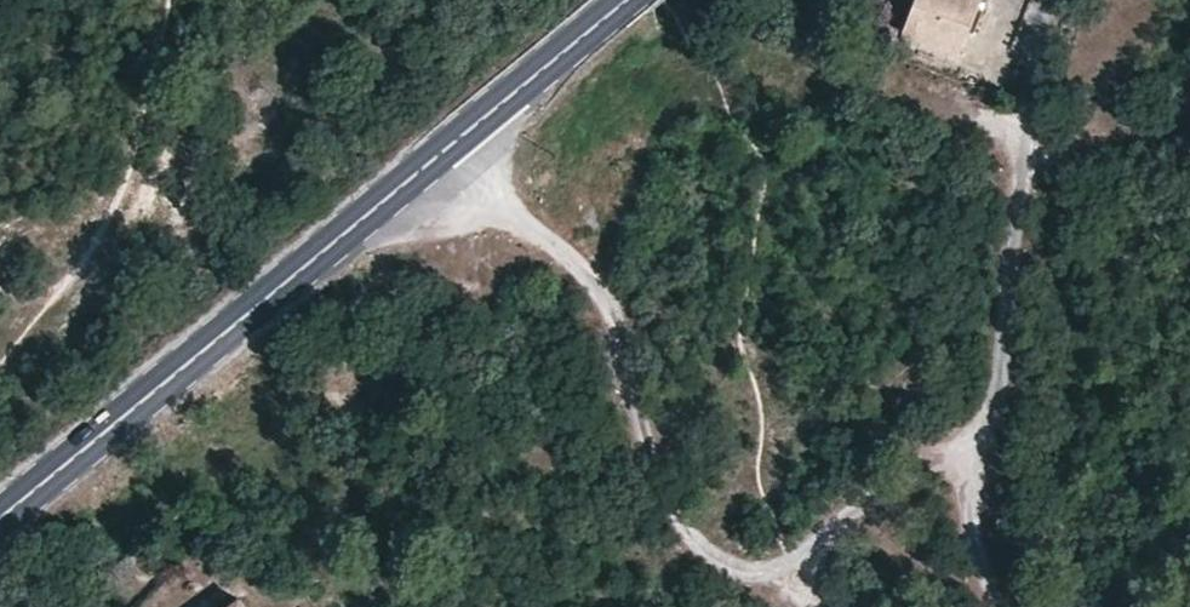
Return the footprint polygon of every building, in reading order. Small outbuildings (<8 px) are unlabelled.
[(980,0),(916,0),(903,32),(957,54),(980,0)]
